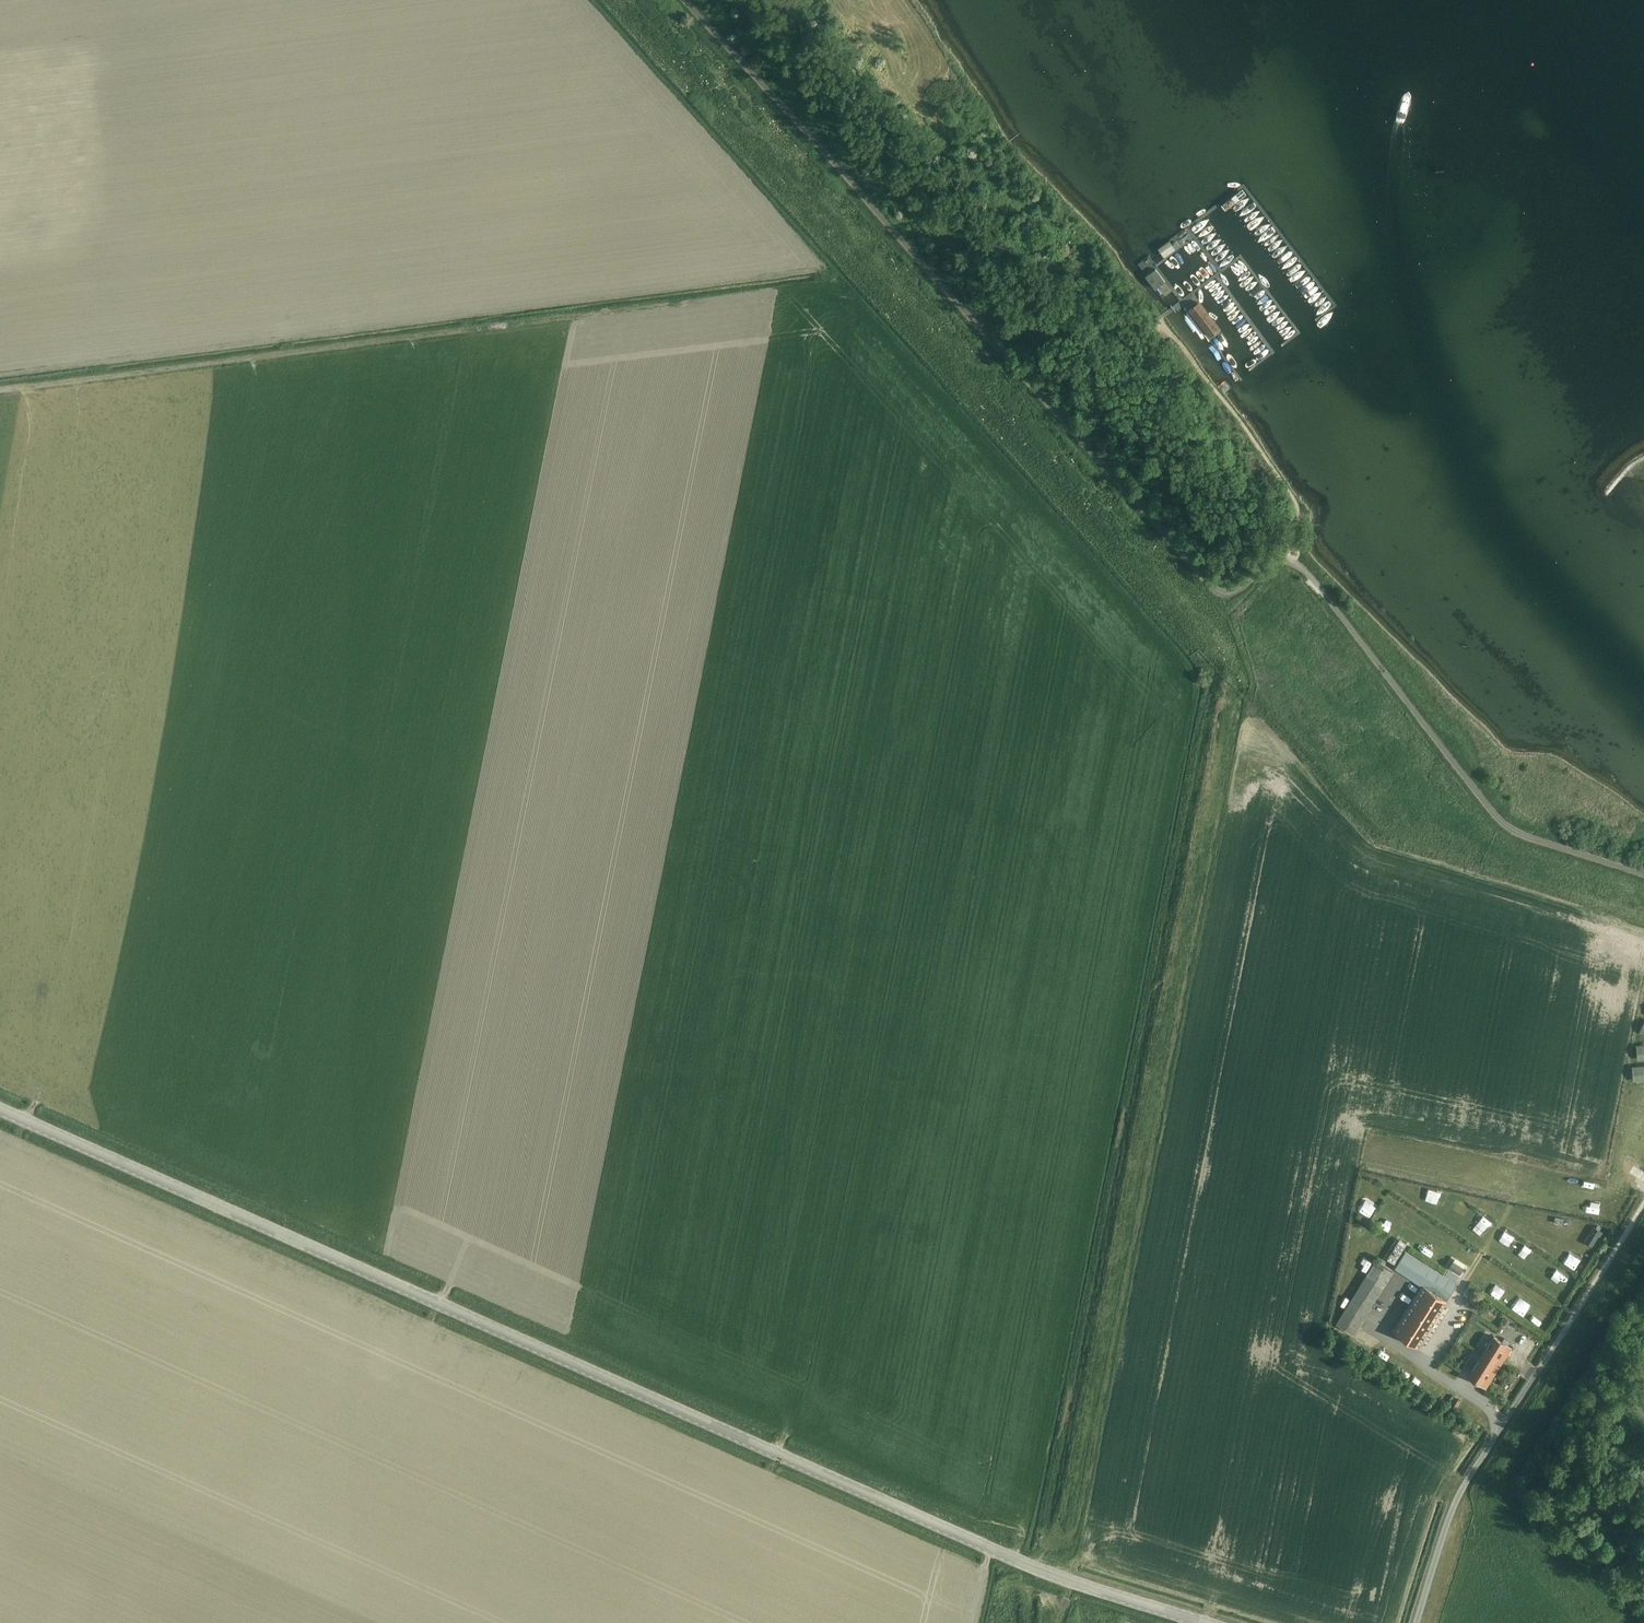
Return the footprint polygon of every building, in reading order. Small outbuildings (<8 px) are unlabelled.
[(1172,244),(1161,252),(1164,257),(1176,249),(1172,244)] [(1155,268),(1145,276),(1155,289),(1165,281),(1155,268)] [(1198,303),(1189,310),(1209,336),(1218,329),(1198,303)] [(1372,1189),(1368,1195),(1375,1199),(1378,1192),(1372,1189)] [(1364,1193),(1355,1206),(1365,1213),(1374,1200),(1364,1193)] [(1447,1203),(1461,1211),(1467,1200),(1453,1193),(1447,1203)] [(1416,1222),(1422,1211),(1411,1206),(1405,1217),(1416,1222)] [(1380,1208),(1374,1218),(1385,1225),(1391,1215),(1380,1208)] [(1509,1236),(1511,1231),(1503,1228),(1501,1233),(1509,1236)] [(1415,1246),(1428,1251),(1432,1241),(1420,1235),(1415,1246)] [(1397,1242),(1386,1259),(1394,1264),(1405,1247),(1397,1242)] [(1456,1283),(1405,1251),(1395,1268),(1421,1284),(1392,1331),(1417,1346),(1456,1283)] [(1358,1256),(1354,1262),(1363,1267),(1367,1261),(1358,1256)] [(1353,1334),(1392,1272),(1375,1261),(1336,1323),(1353,1334)] [(1452,1261),(1448,1268),(1459,1275),(1463,1268),(1452,1261)] [(1558,1265),(1552,1274),(1564,1281),(1570,1273),(1558,1265)] [(1342,1285),(1349,1289),(1355,1278),(1348,1275),(1342,1285)] [(1498,1294),(1501,1283),(1489,1278),(1485,1289),(1498,1294)] [(1468,1287),(1463,1294),(1473,1300),(1477,1293),(1468,1287)] [(1523,1310),(1527,1298),(1515,1294),(1511,1306),(1523,1310)] [(1532,1307),(1528,1317),(1540,1321),(1544,1312),(1532,1307)] [(1501,1330),(1506,1324),(1499,1318),(1494,1324),(1501,1330)] [(1493,1335),(1480,1356),(1497,1367),(1511,1346),(1493,1335)] [(1480,1356),(1469,1375),(1486,1386),(1497,1367),(1480,1356)]
